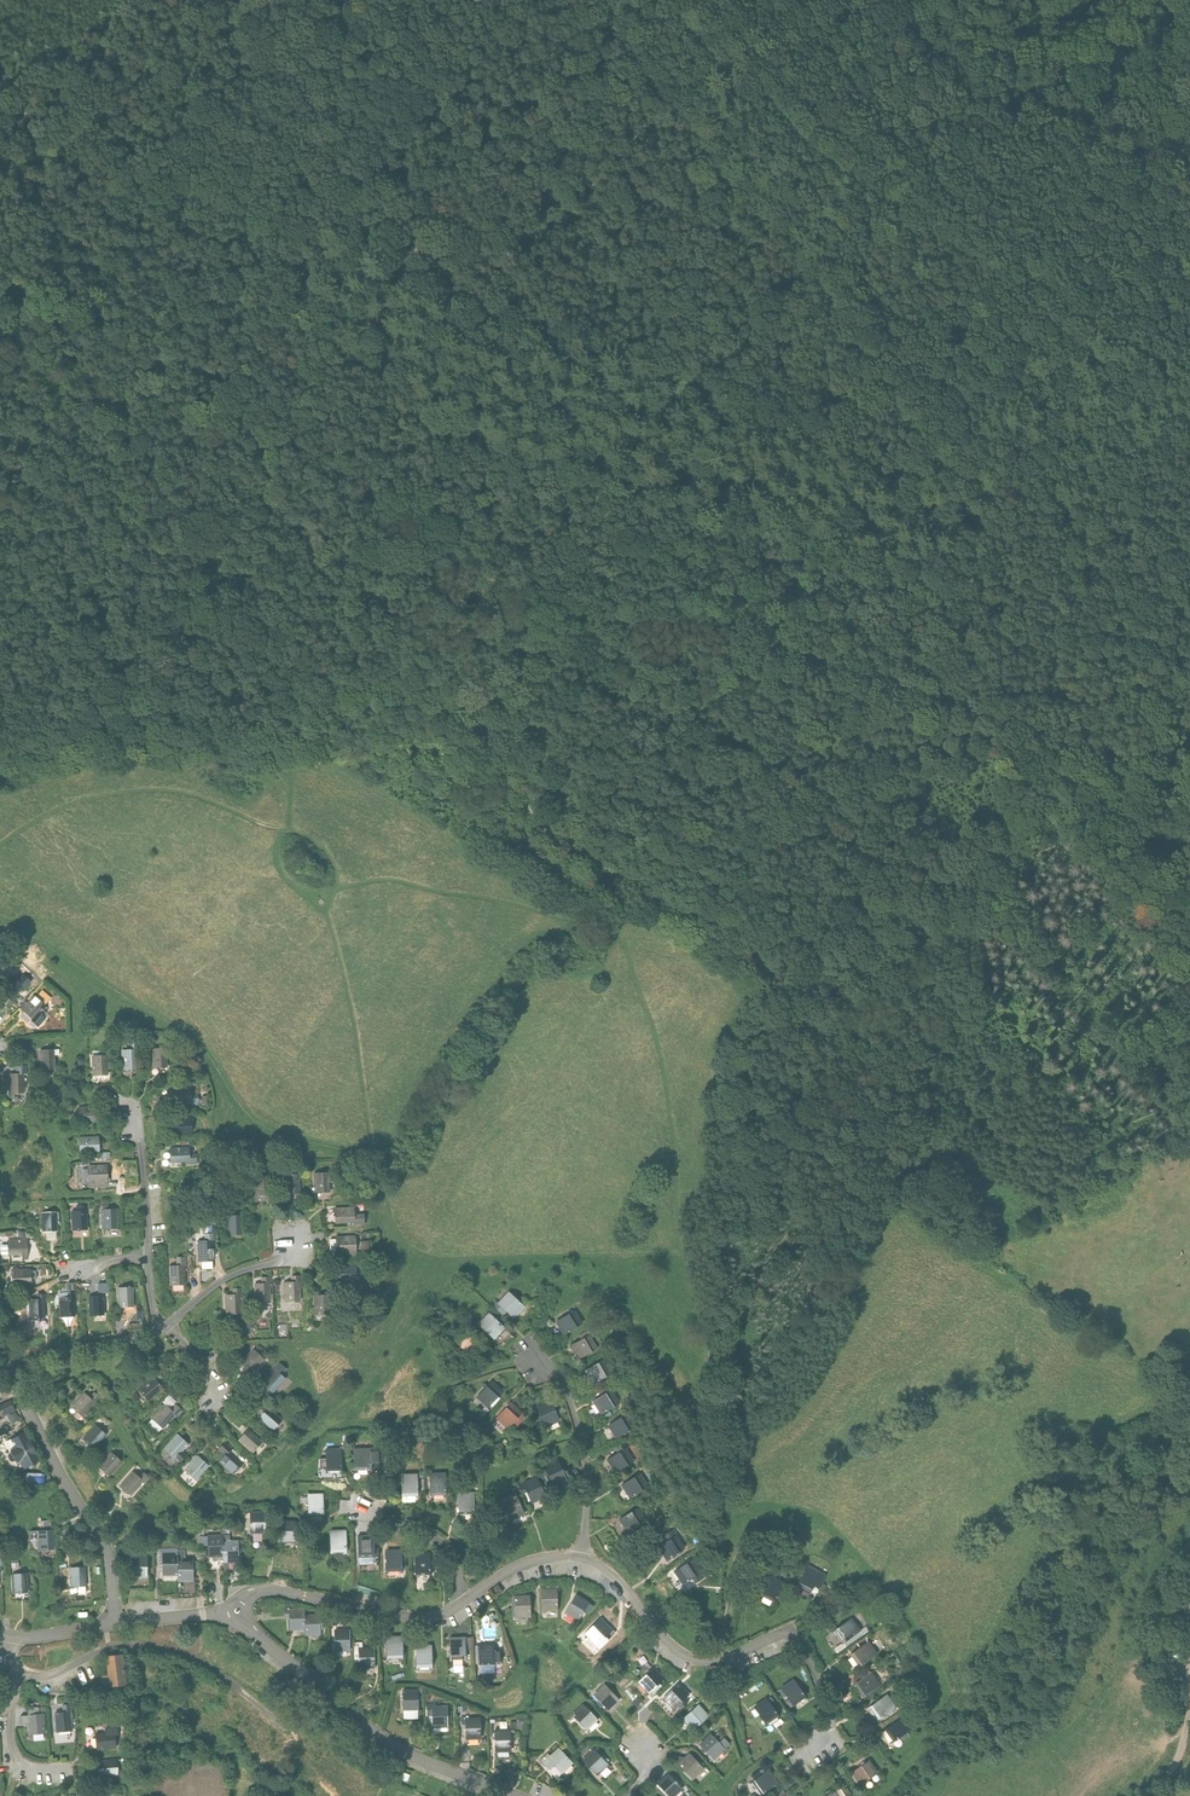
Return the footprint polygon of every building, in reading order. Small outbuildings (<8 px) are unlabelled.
[(0,988),(0,989),(11,1000),(24,986),(13,975),(0,988)] [(34,995),(21,1010),(33,1020),(46,1005),(34,995)] [(43,1011),(32,1022),(38,1028),(49,1017),(43,1011)] [(167,1048),(151,1049),(152,1068),(168,1067),(167,1048)] [(55,1067),(54,1049),(39,1050),(40,1068),(55,1067)] [(137,1049),(122,1050),(123,1069),(139,1069),(137,1049)] [(108,1055),(92,1056),(93,1075),(109,1075),(108,1055)] [(25,1093),(24,1072),(8,1073),(10,1094),(25,1093)] [(191,1087),(172,1087),(173,1102),(192,1102),(191,1087)] [(78,1107),(79,1122),(98,1121),(98,1106),(78,1107)] [(193,1118),(173,1118),(173,1133),(193,1133),(193,1118)] [(80,1136),(81,1151),(100,1151),(100,1136),(80,1136)] [(190,1146),(170,1147),(171,1163),(191,1161),(190,1146)] [(89,1166),(89,1187),(108,1187),(108,1166),(89,1166)] [(331,1172),(313,1173),(315,1193),(331,1192),(331,1172)] [(271,1174),(255,1175),(256,1194),(272,1193),(271,1174)] [(301,1174),(285,1174),(286,1193),(301,1193),(301,1174)] [(355,1207),(335,1207),(335,1223),(355,1222),(355,1225),(365,1225),(365,1214),(356,1215),(355,1207)] [(118,1209),(102,1209),(102,1229),(118,1229),(118,1209)] [(88,1210),(71,1211),(72,1231),(89,1230),(88,1210)] [(58,1232),(58,1212),(43,1212),(43,1232),(58,1232)] [(244,1235),(243,1214),(227,1215),(228,1236),(244,1235)] [(217,1244),(216,1234),(206,1234),(206,1241),(199,1242),(200,1261),(215,1260),(215,1245),(217,1244)] [(357,1236),(337,1237),(338,1253),(358,1252),(357,1236)] [(27,1239),(8,1241),(9,1256),(23,1255),(23,1258),(29,1258),(27,1239)] [(187,1285),(186,1265),(170,1266),(171,1286),(187,1285)] [(357,1265),(338,1266),(339,1281),(358,1280),(357,1265)] [(32,1269),(13,1269),(13,1285),(33,1284),(32,1269)] [(294,1281),(285,1282),(286,1302),(302,1302),(302,1287),(303,1288),(303,1275),(293,1276),(294,1281)] [(263,1283),(255,1284),(256,1304),(272,1303),(272,1289),(274,1289),(273,1278),(263,1278),(263,1283)] [(134,1288),(118,1289),(118,1308),(135,1307),(134,1288)] [(234,1294),(227,1295),(228,1315),(243,1314),(243,1299),(244,1299),(244,1288),(234,1289),(234,1294)] [(529,1307),(512,1291),(500,1303),(517,1319),(529,1307)] [(67,1297),(59,1298),(60,1318),(76,1317),(75,1302),(77,1302),(77,1292),(66,1292),(67,1297)] [(37,1298),(30,1299),(31,1318),(46,1318),(45,1304),(48,1304),(47,1293),(37,1294),(37,1298)] [(331,1295),(315,1296),(316,1308),(312,1308),(312,1315),(332,1315),(331,1295)] [(105,1296),(90,1296),(90,1316),(105,1316),(105,1296)] [(587,1324),(578,1310),(559,1322),(567,1336),(587,1324)] [(509,1328),(492,1313),(480,1324),(497,1340),(509,1328)] [(485,1346),(468,1329),(457,1341),(474,1357),(485,1346)] [(601,1348),(593,1335),(574,1347),(582,1360),(601,1348)] [(266,1360),(255,1350),(242,1364),(253,1375),(266,1360)] [(616,1374),(608,1360),(588,1372),(596,1386),(616,1374)] [(276,1369),(263,1383),(275,1394),(288,1380),(276,1369)] [(160,1372),(139,1390),(149,1401),(169,1384),(160,1372)] [(507,1393),(495,1382),(479,1398),(491,1410),(507,1393)] [(624,1403),(616,1390),(596,1403),(605,1416),(624,1403)] [(85,1393),(72,1407),(84,1418),(95,1407),(97,1409),(104,1401),(95,1393),(91,1398),(85,1393)] [(170,1397),(165,1403),(179,1416),(184,1411),(170,1397)] [(11,1401),(0,1407),(0,1420),(16,1412),(11,1401)] [(565,1422),(555,1401),(540,1408),(550,1429),(565,1422)] [(526,1414),(514,1404),(499,1420),(511,1431),(526,1414)] [(167,1405),(148,1424),(159,1435),(177,1415),(167,1405)] [(284,1421),(271,1408),(260,1419),(274,1432),(284,1421)] [(16,1414),(7,1418),(11,1426),(20,1422),(16,1414)] [(640,1427),(632,1414),(612,1426),(620,1440),(640,1427)] [(97,1425),(84,1440),(96,1450),(108,1436),(97,1425)] [(265,1443),(251,1430),(240,1441),(254,1455),(265,1443)] [(41,1462),(27,1433),(6,1443),(21,1473),(41,1462)] [(190,1445),(179,1435),(165,1449),(177,1460),(190,1445)] [(247,1462),(228,1444),(220,1452),(226,1457),(221,1463),(235,1476),(247,1462)] [(344,1450),(329,1450),(329,1472),(344,1472),(344,1450)] [(373,1450),(356,1450),(356,1472),(372,1472),(373,1450)] [(639,1463),(631,1450),(612,1462),(620,1475),(639,1463)] [(124,1463),(112,1453),(99,1468),(111,1478),(124,1463)] [(199,1457),(186,1471),(198,1482),(211,1468),(199,1457)] [(572,1481),(563,1461),(549,1467),(558,1488),(572,1481)] [(146,1483),(135,1473),(122,1487),(133,1497),(146,1483)] [(449,1474),(433,1475),(434,1496),(450,1496),(449,1474)] [(421,1475),(405,1476),(405,1498),(421,1497),(421,1475)] [(653,1487),(645,1475),(626,1487),(634,1500),(653,1487)] [(551,1499),(541,1479),(527,1485),(537,1505),(551,1499)] [(479,1516),(478,1493),(467,1493),(466,1489),(457,1489),(458,1507),(462,1507),(462,1516),(479,1516)] [(327,1495),(310,1495),(311,1517),(327,1517),(327,1495)] [(530,1516),(521,1496),(506,1502),(516,1523),(530,1516)] [(651,1523),(643,1510),(623,1521),(631,1535),(651,1523)] [(269,1514),(252,1514),(253,1535),(269,1535),(269,1514)] [(299,1544),(299,1523),(284,1523),(285,1544),(299,1544)] [(55,1531),(34,1532),(34,1538),(39,1538),(40,1552),(56,1551),(55,1531)] [(348,1531),(333,1532),(334,1554),(350,1554),(348,1531)] [(225,1536),(210,1536),(210,1559),(226,1558),(225,1543),(225,1536)] [(377,1536),(361,1536),(362,1558),(378,1558),(377,1536)] [(689,1550),(681,1537),(662,1549),(670,1562),(689,1550)] [(240,1542),(225,1543),(226,1558),(226,1565),(241,1564),(240,1542)] [(405,1551),(389,1552),(390,1574),(406,1574),(405,1551)] [(435,1555),(418,1555),(418,1577),(435,1577),(435,1555)] [(180,1557),(164,1556),(164,1576),(180,1577),(180,1561),(180,1557)] [(149,1559),(134,1559),(134,1580),(150,1580),(149,1559)] [(195,1561),(180,1561),(180,1577),(180,1583),(196,1583),(195,1561)] [(706,1574),(697,1561),(678,1574),(687,1587),(706,1574)] [(826,1574),(812,1567),(801,1586),(816,1594),(826,1574)] [(87,1568),(71,1569),(72,1589),(88,1588),(87,1568)] [(28,1575),(13,1576),(14,1595),(29,1594),(28,1575)] [(788,1585),(774,1578),(764,1597),(778,1605),(788,1585)] [(1175,1607),(1189,1617),(1189,1582),(1175,1607)] [(562,1591),(547,1592),(548,1614),(563,1613),(562,1591)] [(596,1605),(583,1596),(570,1616),(583,1624),(596,1605)] [(536,1598),(521,1598),(521,1620),(536,1620),(536,1598)] [(309,1632),(308,1611),(293,1611),(294,1633),(309,1632)] [(324,1616),(309,1617),(309,1632),(309,1639),(324,1638),(324,1616)] [(618,1632),(606,1620),(590,1636),(602,1648),(618,1632)] [(867,1634),(858,1620),(840,1632),(849,1646),(867,1634)] [(354,1632),(338,1632),(338,1654),(354,1654),(354,1632)] [(407,1638),(390,1639),(391,1662),(408,1661),(407,1638)] [(470,1639),(454,1640),(455,1663),(471,1662),(470,1639)] [(884,1658),(874,1644),(857,1657),(866,1670),(884,1658)] [(500,1646),(484,1647),(485,1674),(501,1674),(500,1646)] [(436,1648),(420,1648),(421,1671),(437,1671),(436,1648)] [(379,1650),(363,1650),(363,1672),(379,1672),(379,1650)] [(124,1657),(107,1659),(109,1678),(102,1679),(103,1692),(128,1689),(124,1657)] [(669,1681),(659,1670),(643,1685),(654,1696),(669,1681)] [(888,1688),(879,1675),(861,1687),(870,1701),(888,1688)] [(812,1700),(799,1681),(786,1690),(799,1708),(812,1700)] [(695,1697),(684,1686),(668,1701),(679,1713),(695,1697)] [(625,1703),(609,1687),(598,1699),(613,1714),(625,1703)] [(423,1693),(407,1694),(408,1715),(424,1714),(423,1693)] [(903,1710),(894,1697),(877,1710),(886,1723),(903,1710)] [(785,1719),(772,1701),(759,1710),(772,1728),(785,1719)] [(440,1705),(431,1705),(431,1719),(436,1719),(437,1732),(453,1732),(453,1709),(440,1710),(440,1705)] [(714,1718),(704,1707),(688,1722),(698,1733),(714,1718)] [(604,1723),(589,1708),(578,1719),(594,1734),(604,1723)] [(78,1714),(57,1716),(59,1736),(80,1734),(78,1714)] [(46,1716),(29,1718),(31,1738),(48,1736),(46,1716)] [(920,1732),(911,1719),(892,1733),(901,1746),(920,1732)] [(486,1722),(471,1722),(472,1744),(487,1743),(486,1722)] [(516,1734),(502,1734),(502,1756),(517,1756),(516,1734)] [(97,1737),(98,1754),(119,1752),(117,1735),(97,1737)] [(732,1753),(717,1737),(705,1747),(720,1763),(732,1753)] [(580,1767),(564,1750),(555,1759),(553,1757),(545,1764),(554,1773),(559,1769),(567,1778),(580,1767)] [(615,1769),(599,1752),(588,1763),(603,1780),(615,1769)] [(710,1772),(696,1757),(684,1768),(698,1783),(710,1772)] [(121,1763),(101,1764),(101,1781),(122,1780),(121,1763)] [(886,1776),(877,1764),(859,1776),(867,1789),(886,1776)] [(776,1773),(757,1786),(765,1795),(770,1795),(785,1785),(776,1773)] [(674,1776),(662,1787),(671,1795),(686,1795),(689,1792),(674,1776)]
